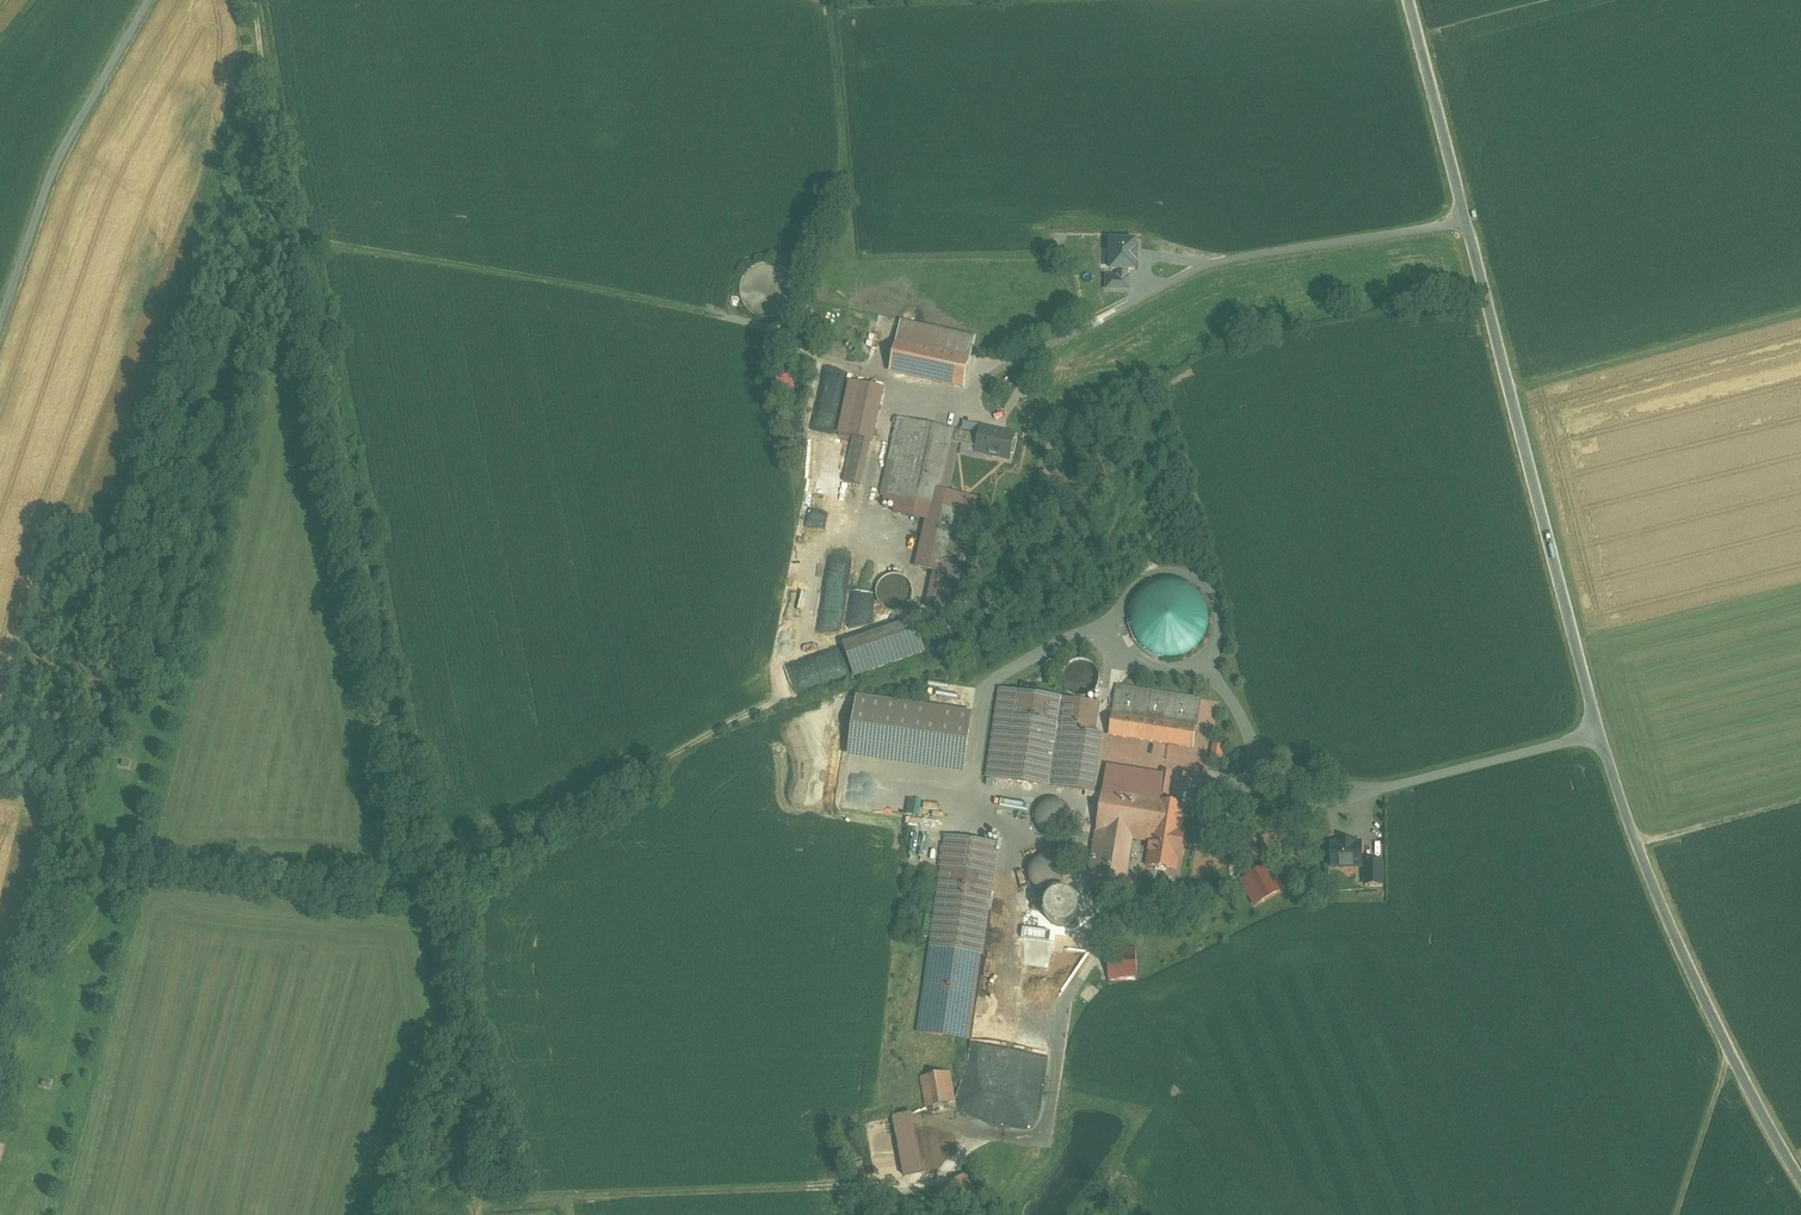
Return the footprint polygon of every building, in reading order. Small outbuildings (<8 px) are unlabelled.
[(970,358),(898,342),(892,371),(964,387),(970,358)] [(779,389),(795,394),(799,379),(784,375),(779,389)] [(883,388),(851,381),(840,432),(855,436),(845,481),(861,485),(872,439),(883,388)] [(955,430),(898,417),(881,495),(898,498),(897,504),(903,506),(904,500),(937,507),(944,509),(944,508),(958,445),(952,444),(952,441),(955,430)] [(1001,433),(983,429),(983,428),(982,427),(980,435),(955,430),(952,441),(978,447),(977,452),(1010,459),(1016,435),(1001,432),(1001,433)] [(944,509),(937,507),(923,568),(942,572),(934,607),(953,612),(975,515),(944,508),(944,509)] [(839,632),(845,580),(827,578),(820,630),(839,632)] [(1159,583),(1156,584),(1153,585),(1151,586),(1148,588),(1145,590),(1142,593),(1140,596),(1137,600),(1135,606),(1133,609),(1133,613),(1132,616),(1132,620),(1132,625),(1133,628),(1134,632),(1136,636),(1137,638),(1138,641),(1141,644),(1142,646),(1145,649),(1148,650),(1151,653),(1153,654),(1155,655),(1158,656),(1161,657),(1166,658),(1172,658),(1179,657),(1182,656),(1185,656),(1188,654),(1191,653),(1194,651),(1196,649),(1199,646),(1201,644),(1204,640),(1206,636),(1207,634),(1208,631),(1208,628),(1209,625),(1209,622),(1209,619),(1209,615),(1209,612),(1208,609),(1207,605),(1205,602),(1203,598),(1200,594),(1199,593),(1196,590),(1192,587),(1189,586),(1186,584),(1184,583),(1181,582),(1175,581),(1169,581),(1163,582),(1159,583)] [(787,586),(784,623),(789,624),(786,657),(811,659),(817,588),(787,586)] [(915,627),(848,650),(857,675),(924,652),(915,627)] [(800,689),(847,677),(843,660),(795,672),(800,689)] [(1083,660),(1081,660),(1078,660),(1075,661),(1073,662),(1071,663),(1070,664),(1068,666),(1067,667),(1066,669),(1064,672),(1064,674),(1063,676),(1063,679),(1063,680),(1064,682),(1064,685),(1065,687),(1066,689),(1068,691),(1070,693),(1072,694),(1074,695),(1077,696),(1080,697),(1082,697),(1086,696),(1088,696),(1090,695),(1092,694),(1094,692),(1096,690),(1098,688),(1099,685),(1100,683),(1100,680),(1100,678),(1100,676),(1100,675),(1099,673),(1098,671),(1097,668),(1096,666),(1094,664),(1092,663),(1091,662),(1089,661),(1086,660),(1083,660)] [(1202,699),(1117,686),(1110,735),(1194,748),(1202,699)] [(1021,692),(1001,689),(988,777),(1008,780),(1021,692)] [(1053,696),(1021,692),(1008,780),(1040,784),(1053,696)] [(1100,703),(1053,696),(1040,784),(1063,788),(1070,741),(1072,729),(1096,732),(1100,703)] [(973,714),(859,698),(852,745),(966,761),(973,714)] [(1215,722),(1217,701),(1204,699),(1202,721),(1215,722)] [(1096,732),(1072,729),(1070,741),(1094,745),(1096,732)] [(1094,745),(1070,741),(1063,788),(1074,789),(1076,777),(1089,779),(1094,745)] [(1224,746),(1215,744),(1212,758),(1222,760),(1224,746)] [(1089,779),(1076,777),(1074,789),(1087,791),(1089,779)] [(1159,803),(1103,794),(1089,875),(1097,876),(1095,889),(1119,893),(1129,838),(1151,841),(1154,825),(1181,829),(1185,806),(1159,802),(1159,803)] [(1047,800),(1044,801),(1042,802),(1041,804),(1040,805),(1038,808),(1037,810),(1036,812),(1036,813),(1036,815),(1035,817),(1036,820),(1036,822),(1037,824),(1037,826),(1039,828),(1040,830),(1042,831),(1043,832),(1045,833),(1047,834),(1050,835),(1055,836),(1059,835),(1061,835),(1063,834),(1066,832),(1067,831),(1068,829),(1070,827),(1071,824),(1072,823),(1073,820),(1073,819),(1073,816),(1073,813),(1072,811),(1071,809),(1070,807),(1068,805),(1066,802),(1063,801),(1061,800),(1058,799),(1054,798),(1050,799),(1047,800)] [(915,815),(917,800),(910,799),(908,814),(915,815)] [(927,807),(926,819),(942,820),(942,807),(927,807)] [(924,826),(925,819),(910,818),(909,824),(924,826)] [(1181,829),(1154,825),(1151,841),(1148,866),(1177,870),(1179,857),(1181,857),(1185,829),(1181,829)] [(930,836),(923,835),(920,857),(927,858),(930,836)] [(999,843),(947,836),(922,1035),(974,1042),(999,843)] [(1356,842),(1339,842),(1339,843),(1333,843),(1333,867),(1362,867),(1361,843),(1356,843),(1356,842)] [(1046,856),(1043,856),(1039,858),(1036,859),(1034,861),(1033,863),(1031,865),(1030,867),(1030,869),(1029,871),(1029,874),(1029,877),(1030,879),(1031,881),(1032,883),(1033,885),(1034,886),(1036,887),(1037,888),(1040,890),(1042,891),(1047,891),(1052,890),(1054,889),(1057,888),(1058,887),(1060,885),(1062,882),(1063,880),(1064,878),(1064,875),(1064,873),(1064,871),(1064,869),(1063,867),(1062,866),(1061,864),(1060,862),(1058,860),(1056,859),(1054,857),(1052,857),(1049,856),(1046,856)] [(1383,862),(1365,863),(1366,884),(1383,884),(1383,862)] [(1278,865),(1243,878),(1253,907),(1288,894),(1278,865)] [(1069,892),(1065,891),(1062,891),(1059,891),(1057,892),(1055,893),(1053,894),(1051,896),(1049,897),(1047,900),(1046,903),(1045,905),(1045,907),(1045,909),(1045,912),(1045,914),(1046,916),(1048,918),(1049,921),(1051,923),(1054,924),(1056,925),(1058,926),(1063,927),(1066,926),(1068,926),(1070,925),(1071,924),(1073,923),(1075,921),(1076,920),(1078,918),(1079,916),(1080,913),(1080,911),(1080,908),(1080,905),(1079,904),(1079,902),(1077,899),(1076,897),(1074,895),(1071,894),(1069,892)] [(1135,956),(1109,956),(1110,980),(1136,980),(1135,956)] [(951,1072),(921,1078),(927,1107),(956,1101),(951,1072)] [(915,1113),(895,1117),(906,1176),(926,1172),(915,1113)]
